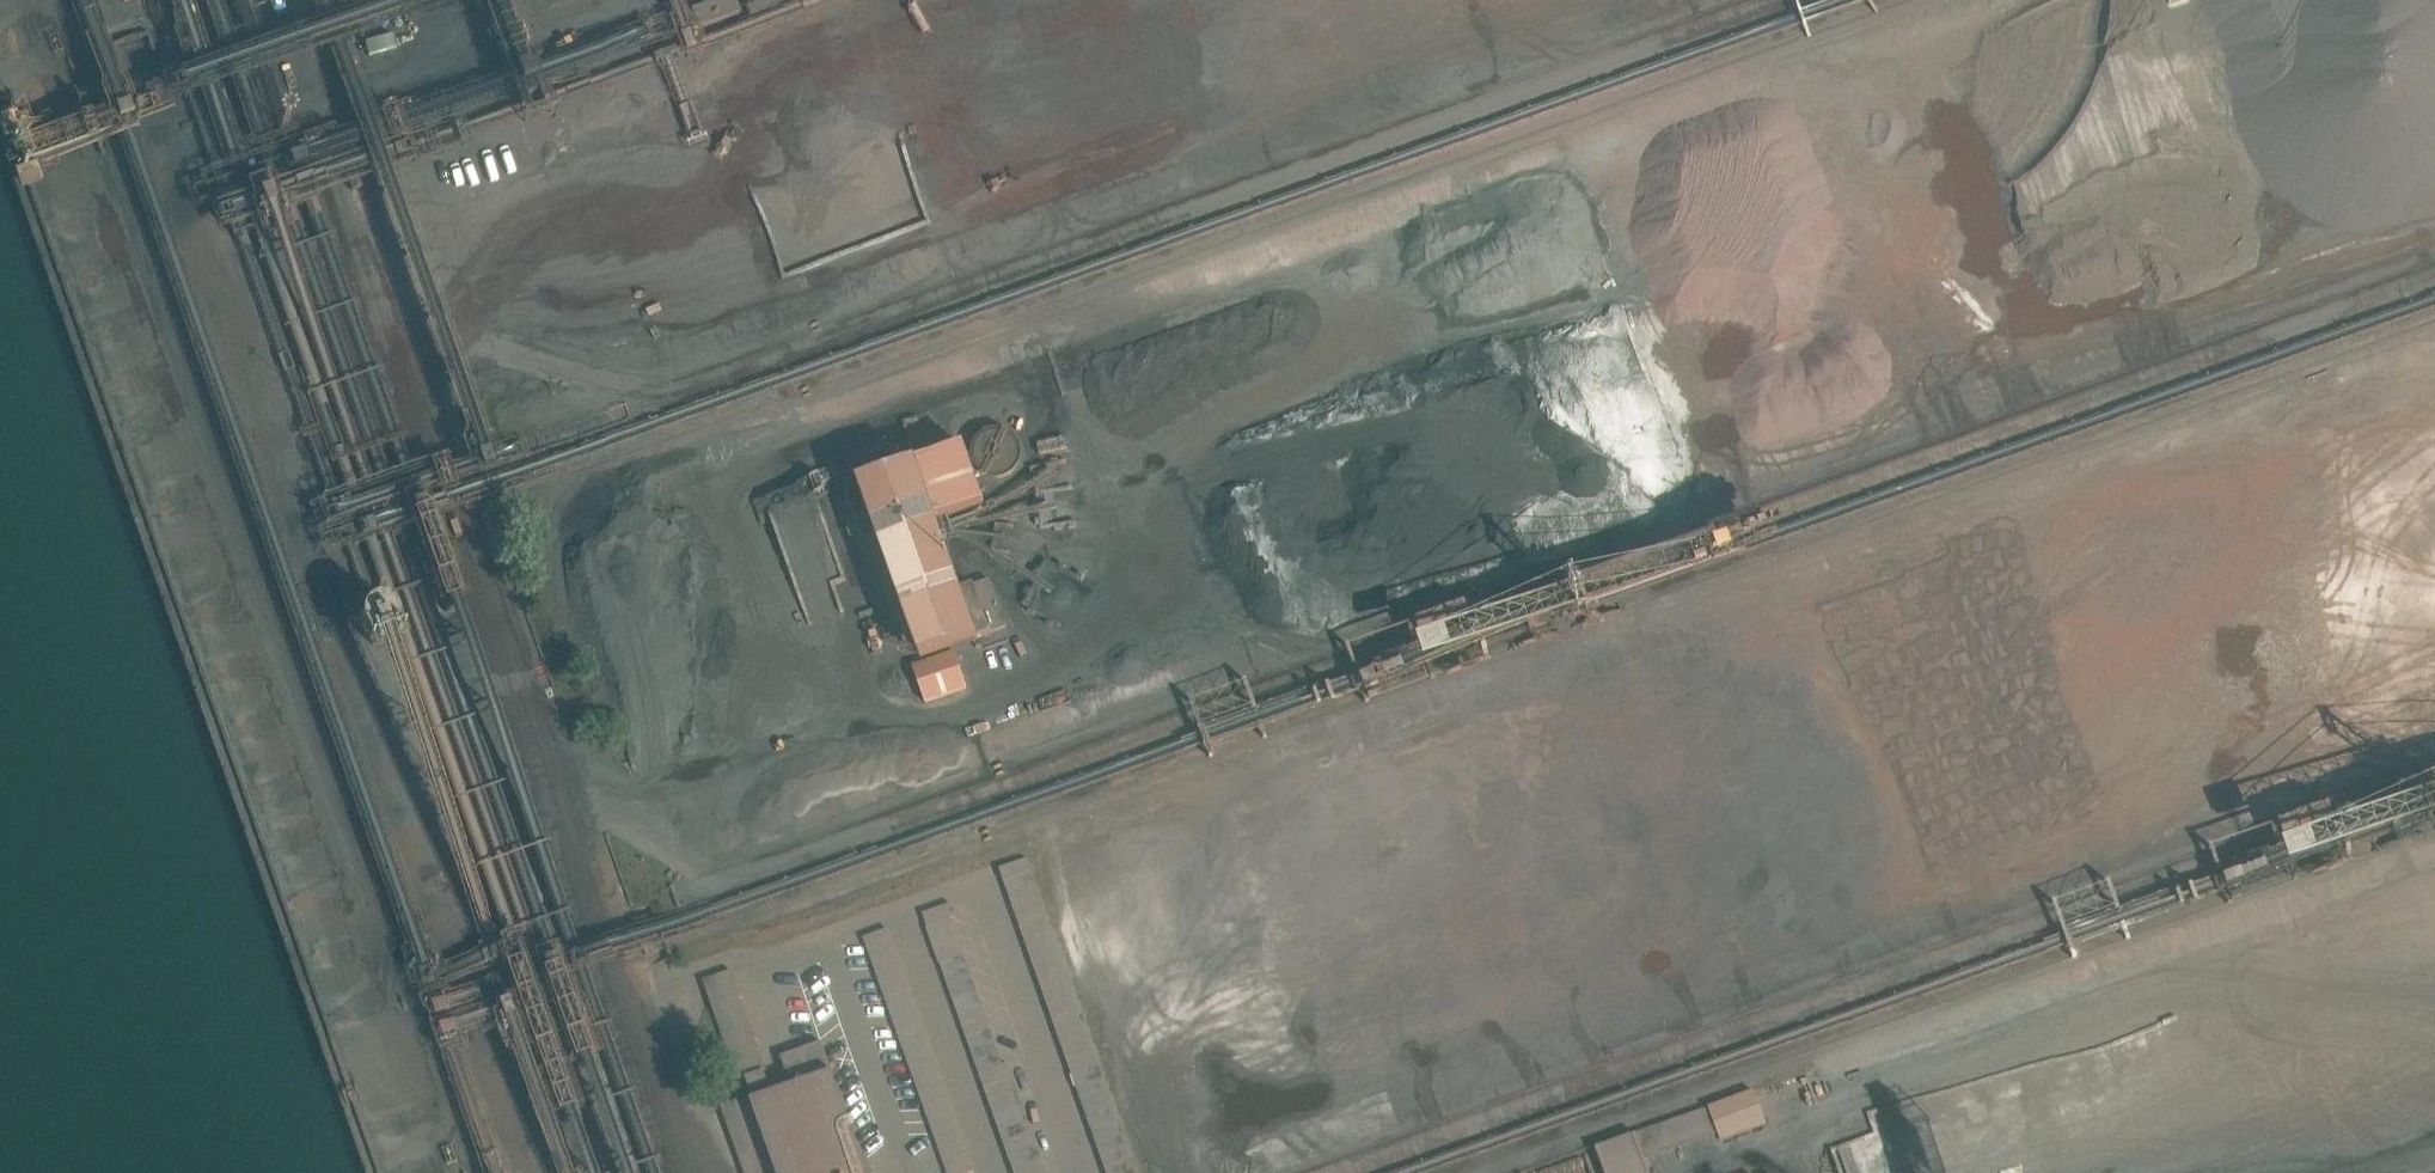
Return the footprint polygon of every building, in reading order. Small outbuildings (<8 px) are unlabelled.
[(102,16),(120,9),(117,0),(96,0),(102,16)] [(692,9),(699,28),(740,13),(736,0),(716,0),(692,9)] [(2337,9),(2358,9),(2358,0),(2337,0),(2337,9)] [(916,465),(857,486),(919,662),(979,641),(916,465)] [(998,867),(1106,1172),(1138,1172),(1027,857),(998,867)] [(920,913),(1013,1172),(1046,1172),(1004,1062),(1001,1063),(950,918),(954,917),(949,903),(920,913)] [(861,937),(945,1172),(972,1172),(973,1172),(887,929),(861,937)] [(766,1071),(731,970),(702,980),(737,1080),(744,1078),(749,1094),(719,1104),(743,1172),(866,1172),(821,1041),(779,1055),(789,1084),(769,1090),(763,1072),(766,1071)] [(1767,1125),(1757,1092),(1595,1140),(1605,1172),(1652,1172),(1647,1154),(1718,1133),(1720,1139),(1767,1125)] [(1731,1167),(1733,1172),(1761,1172),(1757,1159),(1731,1167)]
